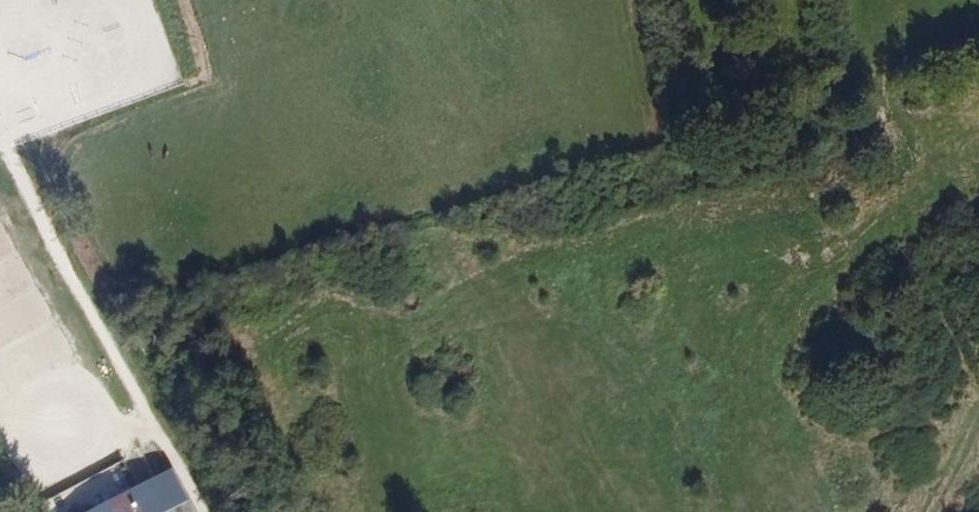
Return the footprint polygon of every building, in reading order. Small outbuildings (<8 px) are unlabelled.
[(136,511),(189,511),(175,489),(149,505),(136,511)]
